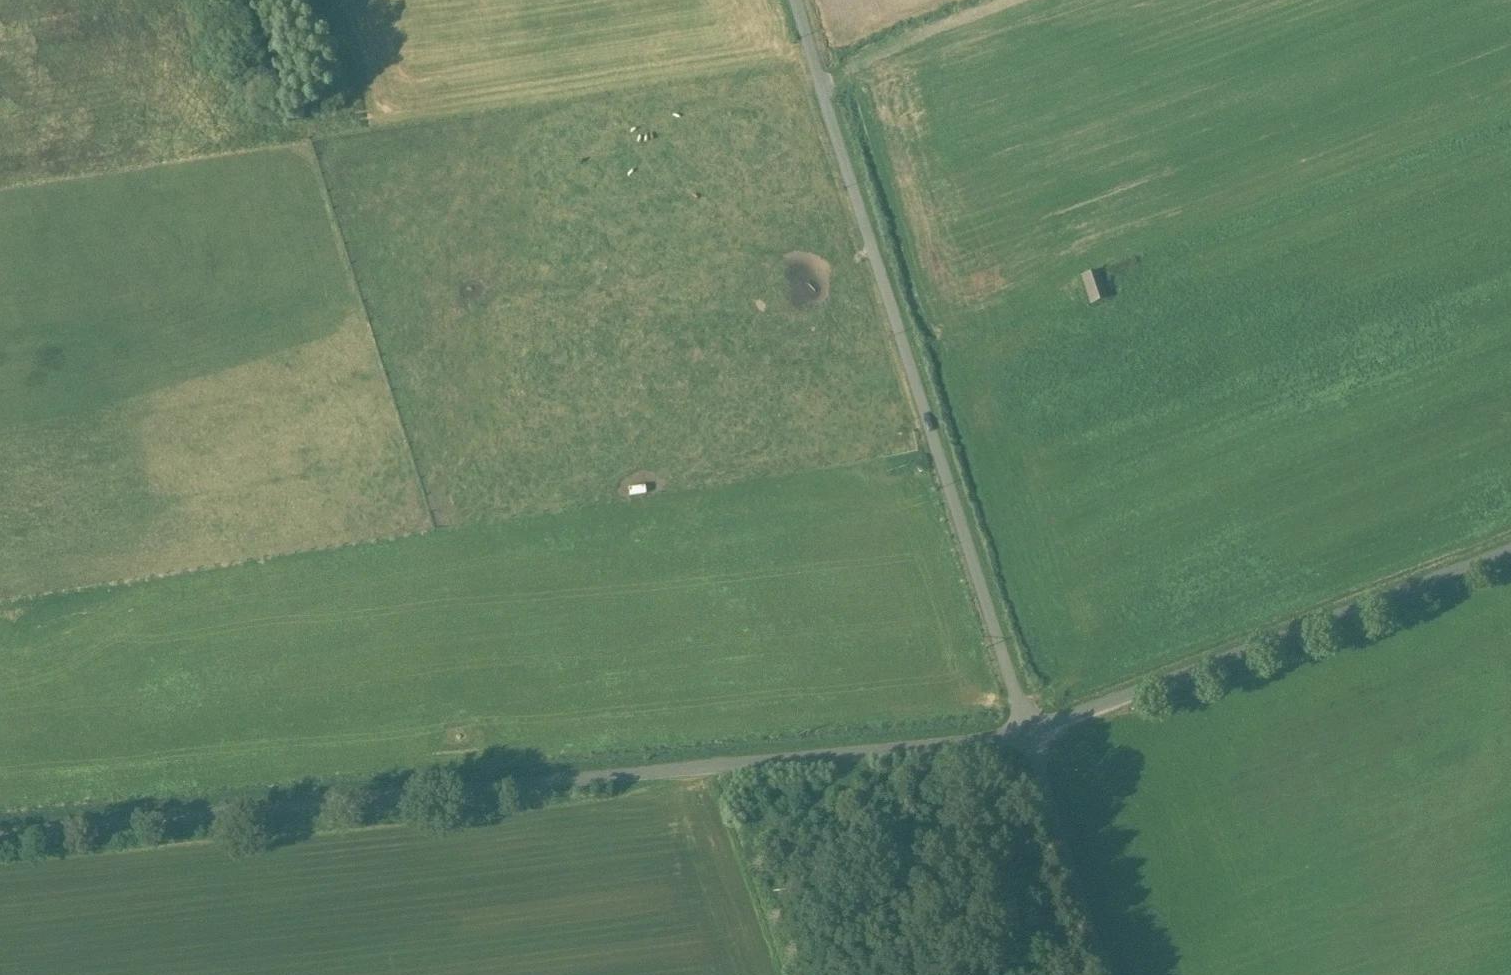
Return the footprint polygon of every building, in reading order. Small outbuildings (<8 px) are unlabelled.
[(1098,270),(1082,275),(1092,303),(1107,298),(1098,270)]
